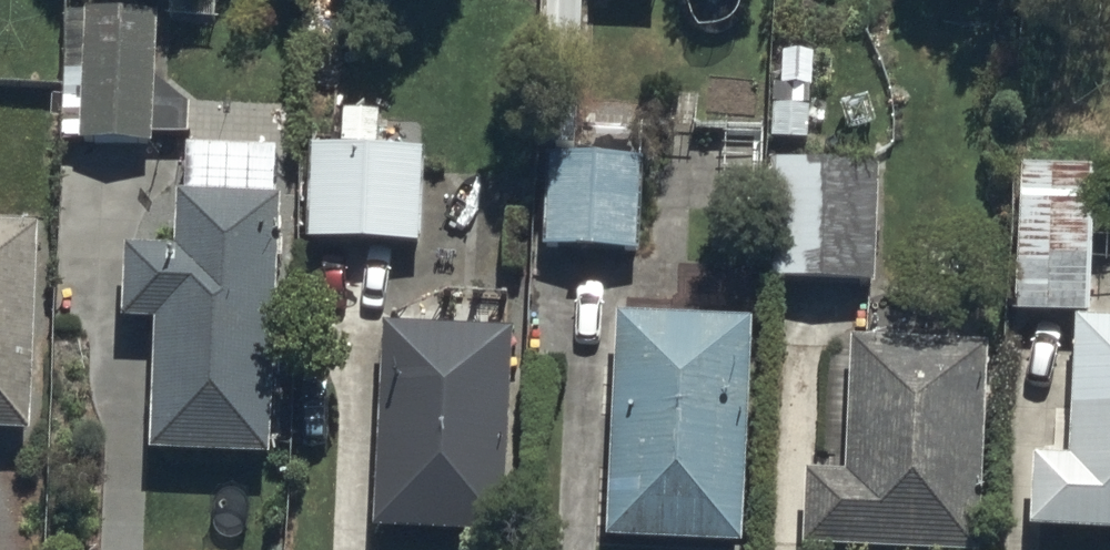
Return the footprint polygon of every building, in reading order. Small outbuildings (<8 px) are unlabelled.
[(155,110),(158,30),(73,26),(67,153),(151,156),(152,142),(180,143),(181,111),(155,110)] [(426,167),(378,166),(380,116),(343,115),(340,164),(313,163),(310,256),(422,260),(426,167)] [(643,164),(548,161),(546,252),(640,255),(643,164)] [(154,467),(270,474),(282,217),(276,217),(278,168),(193,163),(190,217),(179,217),(177,269),(132,266),(128,340),(161,342),(154,467)] [(1090,173),(1018,173),(1017,329),(1090,329),(1090,173)] [(877,183),(774,182),(773,297),(876,298),(877,183)] [(35,451),(39,243),(0,242),(0,450),(35,451)] [(516,351),(508,351),(510,308),(399,303),(397,346),(390,345),(380,549),(506,549),(516,351)] [(616,334),(609,549),(740,549),(747,339),(616,334)] [(1074,341),(1070,481),(1034,480),(1032,549),(1109,549),(1109,342),(1074,341)] [(803,549),(978,549),(985,364),(852,359),(847,492),(806,491),(803,549)]
